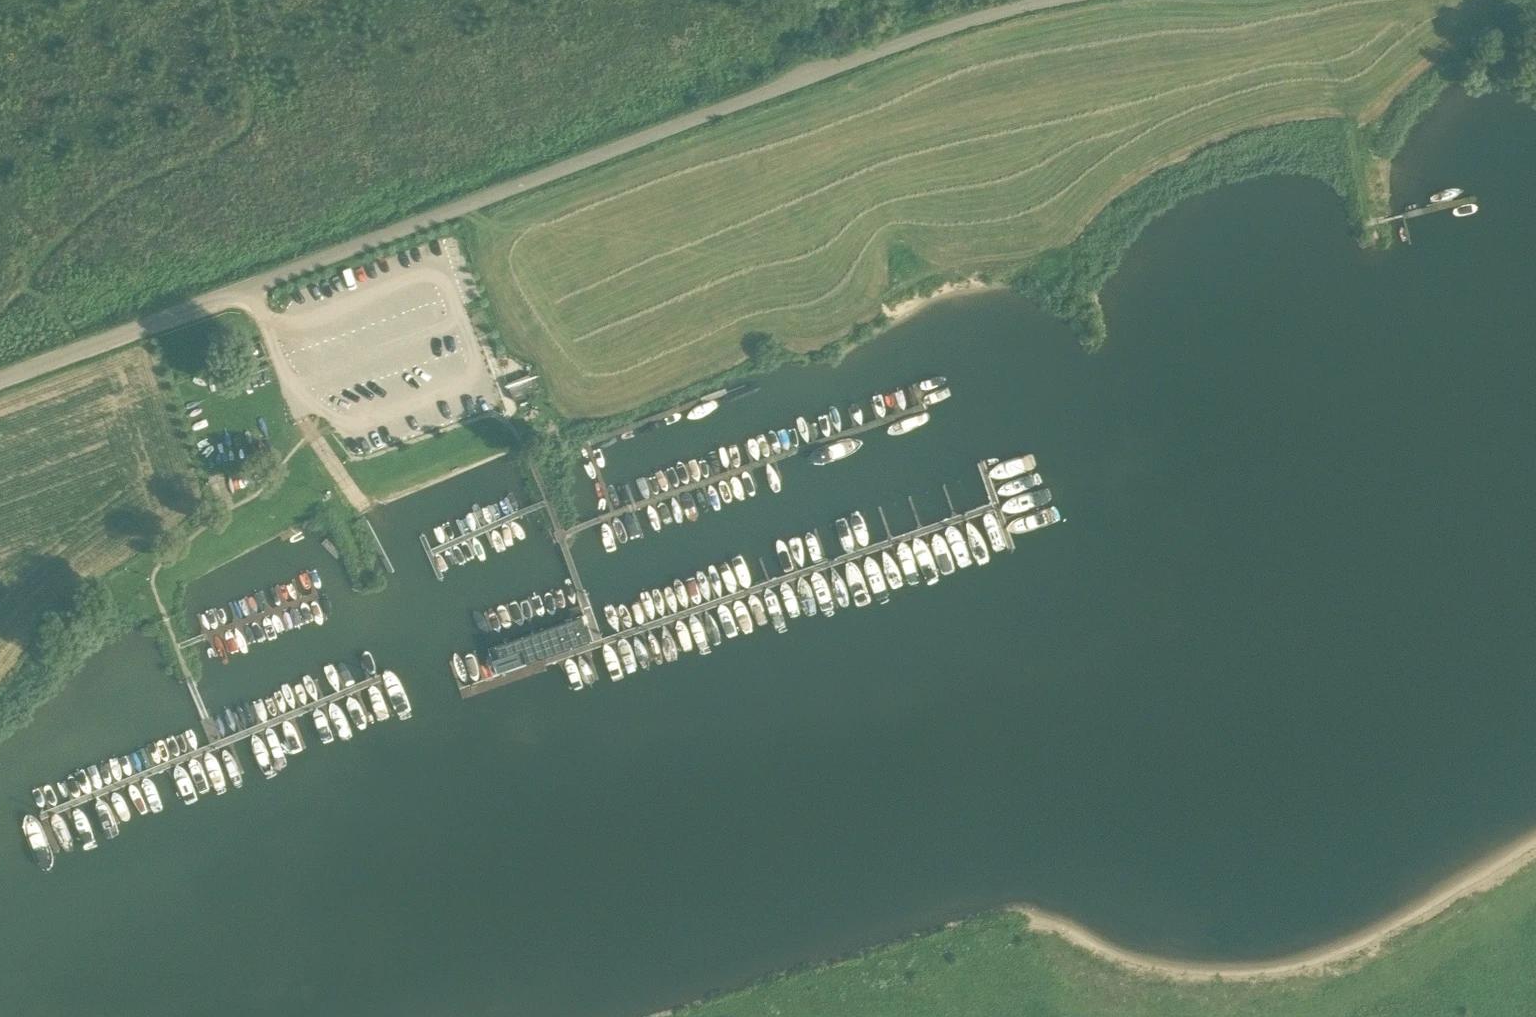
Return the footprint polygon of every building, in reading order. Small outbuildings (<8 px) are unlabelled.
[(591,640),(582,615),(523,636),(496,645),(500,656),(522,649),(527,663),(591,640)]
